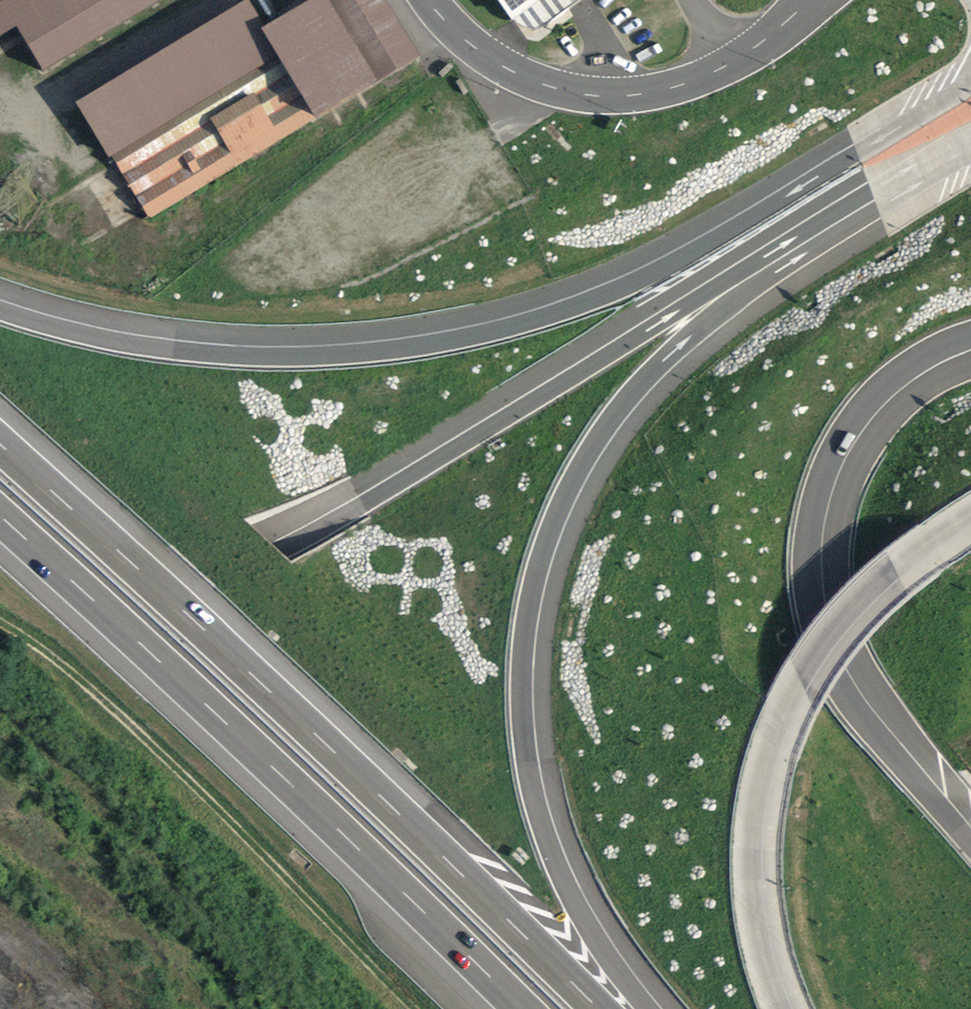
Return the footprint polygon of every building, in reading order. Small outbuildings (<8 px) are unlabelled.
[(0,4),(0,44),(15,35),(40,76),(168,0),(6,0),(0,4)] [(91,119),(153,223),(421,65),(382,0),(352,0),(272,47),(257,21),(91,119)] [(512,26),(515,25),(517,27),(520,29),(526,31),(532,31),(536,31),(540,30),(583,0),(493,0),(512,26)]
